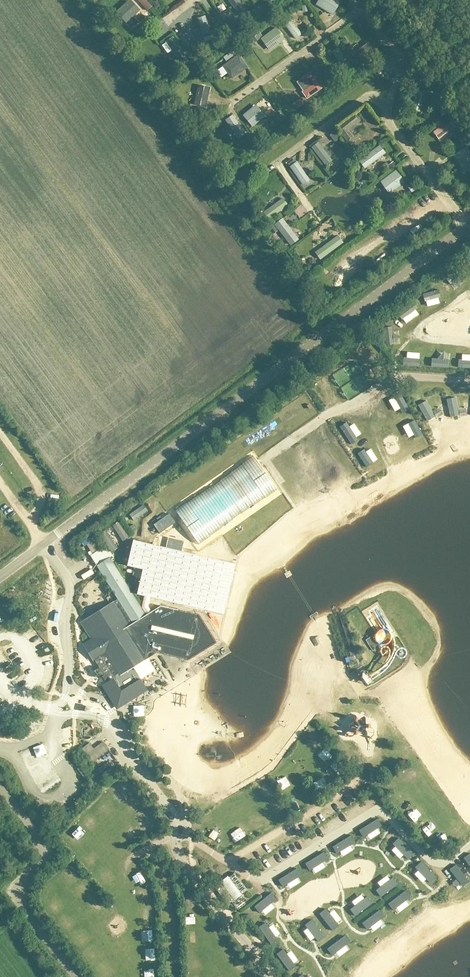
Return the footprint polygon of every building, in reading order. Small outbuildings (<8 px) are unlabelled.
[(228,1),(240,17),(246,12),(237,0),(230,0),(228,1)] [(339,3),(334,0),(319,0),(315,6),(331,16),(339,3)] [(135,7),(128,5),(123,21),(130,23),(135,7)] [(204,17),(197,19),(202,36),(209,34),(204,17)] [(289,19),(282,24),(294,39),(301,35),(289,19)] [(283,40),(275,29),(260,39),(269,51),(283,40)] [(351,39),(361,53),(367,49),(357,35),(351,39)] [(167,41),(165,43),(178,61),(185,56),(172,38),(169,40),(167,41)] [(292,55),(297,53),(292,44),(287,46),(292,55)] [(338,48),(332,53),(344,71),(350,66),(338,48)] [(359,52),(352,56),(356,62),(363,58),(359,52)] [(231,79),(246,68),(237,56),(223,67),(231,79)] [(321,88),(310,72),(303,77),(310,86),(302,92),(306,99),(321,88)] [(209,89),(197,86),(193,105),(205,108),(209,89)] [(419,112),(426,93),(418,90),(411,109),(414,110),(416,111),(419,112)] [(242,116),(252,127),(264,117),(255,106),(242,116)] [(348,130),(359,121),(354,115),(336,128),(347,142),(354,137),(348,130)] [(232,116),(225,121),(237,139),(240,137),(242,136),(244,134),(232,116)] [(449,121),(433,132),(435,135),(436,137),(439,139),(454,127),(449,121)] [(325,165),(331,161),(318,143),(312,148),(325,165)] [(385,154),(379,146),(359,161),(361,164),(362,166),(365,169),(385,154)] [(469,169),(469,155),(465,148),(454,156),(462,168),(462,169),(465,173),(466,173),(469,170),(469,169)] [(340,155),(343,160),(350,156),(346,150),(340,155)] [(307,182),(309,180),(297,162),(289,167),(302,185),(305,184),(307,182)] [(404,183),(395,171),(381,182),(389,194),(404,183)] [(423,202),(428,210),(435,205),(430,198),(423,202)] [(284,201),(282,199),(263,213),(268,220),(287,206),(285,203),(284,201)] [(282,219),(274,225),(290,245),(293,243),(295,242),(298,239),(282,219)] [(315,253),(320,260),(342,243),(341,241),(339,239),(337,237),(315,253)] [(398,311),(404,321),(420,310),(414,301),(398,311)] [(385,335),(399,324),(393,317),(379,328),(385,335)] [(353,354),(342,357),(344,364),(355,361),(353,354)] [(324,378),(329,386),(344,378),(339,370),(324,378)] [(311,410),(317,407),(308,390),(302,393),(311,410)] [(319,394),(313,396),(316,404),(322,402),(319,394)] [(455,398),(446,400),(450,418),(456,416),(456,415),(458,414),(455,398)] [(426,401),(418,406),(426,421),(433,418),(432,416),(433,415),(426,401)] [(413,432),(420,427),(409,413),(402,418),(413,432)] [(267,418),(274,428),(279,424),(273,414),(267,418)] [(285,420),(290,428),(298,424),(293,415),(285,420)] [(260,417),(254,421),(269,443),(275,439),(260,417)] [(256,444),(260,441),(253,431),(235,443),(246,461),(260,451),(256,444)] [(401,434),(395,437),(407,461),(413,458),(401,434)] [(389,466),(395,463),(385,444),(378,447),(389,466)] [(217,467),(231,461),(226,452),(212,458),(217,467)] [(371,452),(364,455),(373,474),(380,471),(371,452)] [(252,456),(174,511),(198,545),(276,491),(252,456)] [(378,472),(371,475),(373,481),(380,478),(378,472)] [(299,484),(306,498),(311,495),(304,481),(299,484)] [(280,494),(289,511),(294,508),(285,491),(280,494)] [(270,499),(265,501),(277,528),(285,524),(282,517),(278,518),(270,499)] [(311,511),(318,507),(315,501),(308,505),(311,511)] [(158,522),(153,525),(159,534),(175,523),(169,514),(161,520),(159,517),(156,519),(158,522)] [(118,522),(111,526),(123,544),(130,539),(118,522)] [(179,525),(175,527),(187,544),(191,541),(179,525)] [(105,530),(98,534),(109,552),(116,548),(105,530)] [(181,552),(183,542),(168,539),(165,548),(181,552)] [(133,541),(126,566),(142,570),(136,595),(144,597),(141,608),(146,616),(151,612),(148,607),(150,598),(223,615),(235,564),(133,541)] [(115,605),(82,626),(91,641),(83,646),(92,661),(93,660),(98,669),(94,671),(99,679),(103,676),(108,684),(106,686),(119,705),(129,699),(130,701),(144,692),(143,690),(145,689),(139,679),(133,668),(148,659),(156,654),(168,656),(188,661),(200,653),(202,652),(216,643),(206,628),(198,616),(197,615),(160,607),(155,610),(151,612),(146,616),(145,616),(129,591),(109,558),(96,566),(98,570),(99,572),(113,593),(117,601),(114,603),(115,605)] [(371,637),(365,641),(372,652),(378,648),(371,637)] [(323,698),(330,692),(324,685),(316,691),(323,698)] [(351,756),(362,751),(359,742),(348,746),(351,756)] [(89,743),(81,750),(91,763),(107,751),(101,743),(100,744),(93,749),(89,743)] [(324,743),(317,750),(325,758),(332,752),(324,743)] [(410,774),(419,771),(415,760),(406,763),(410,774)] [(341,763),(335,768),(340,773),(346,768),(341,763)] [(80,767),(75,769),(78,779),(83,777),(80,767)] [(292,772),(280,779),(284,785),(296,778),(292,772)] [(320,774),(316,777),(323,785),(326,783),(320,774)] [(270,779),(258,787),(264,795),(275,787),(270,779)] [(402,787),(392,797),(398,803),(409,793),(402,787)] [(365,797),(370,806),(381,800),(376,792),(365,797)] [(288,797),(293,805),(299,802),(294,793),(288,797)] [(95,806),(98,811),(106,806),(104,801),(95,806)] [(413,815),(421,809),(415,801),(407,807),(413,815)] [(345,812),(350,821),(359,817),(355,808),(345,812)] [(147,809),(138,814),(146,828),(154,824),(147,809)] [(457,832),(464,827),(456,814),(448,820),(457,832)] [(382,821),(386,827),(392,822),(388,816),(382,821)] [(424,829),(432,823),(427,816),(418,822),(424,829)] [(329,820),(332,830),(341,827),(338,817),(329,820)] [(351,822),(354,826),(361,822),(359,818),(351,822)] [(128,836),(136,832),(131,824),(123,828),(128,836)] [(310,832),(314,838),(324,831),(319,825),(310,832)] [(390,834),(398,845),(408,838),(400,826),(390,834)] [(441,843),(451,838),(447,832),(438,838),(441,843)] [(302,838),(293,843),(299,854),(308,848),(302,838)] [(94,854),(85,859),(90,867),(98,862),(94,854)] [(422,863),(427,872),(436,867),(431,858),(422,863)] [(264,876),(271,868),(262,859),(255,867),(264,876)] [(69,874),(78,873),(77,863),(67,864),(69,874)] [(384,889),(393,886),(388,871),(380,874),(384,889)] [(247,891),(234,873),(228,878),(229,879),(222,884),(221,883),(214,888),(227,905),(231,902),(235,908),(245,901),(241,895),(247,891)] [(79,892),(91,885),(86,877),(74,885),(79,892)] [(373,901),(381,895),(370,882),(362,888),(373,901)] [(148,883),(143,884),(145,896),(151,894),(148,883)] [(395,908),(403,902),(394,892),(387,898),(395,908)] [(86,900),(92,910),(104,902),(99,893),(86,900)] [(352,907),(356,913),(365,908),(361,901),(352,907)] [(379,920),(387,914),(379,904),(371,909),(379,920)] [(264,912),(255,918),(260,926),(269,919),(264,912)] [(354,922),(361,931),(369,924),(362,915),(354,922)] [(349,926),(342,932),(350,941),(357,934),(349,926)] [(272,930),(267,933),(273,942),(278,939),(272,930)] [(328,942),(337,955),(344,950),(335,937),(328,942)] [(283,961),(287,958),(283,951),(278,953),(283,961)] [(295,960),(286,965),(292,974),(300,968),(295,960)]
